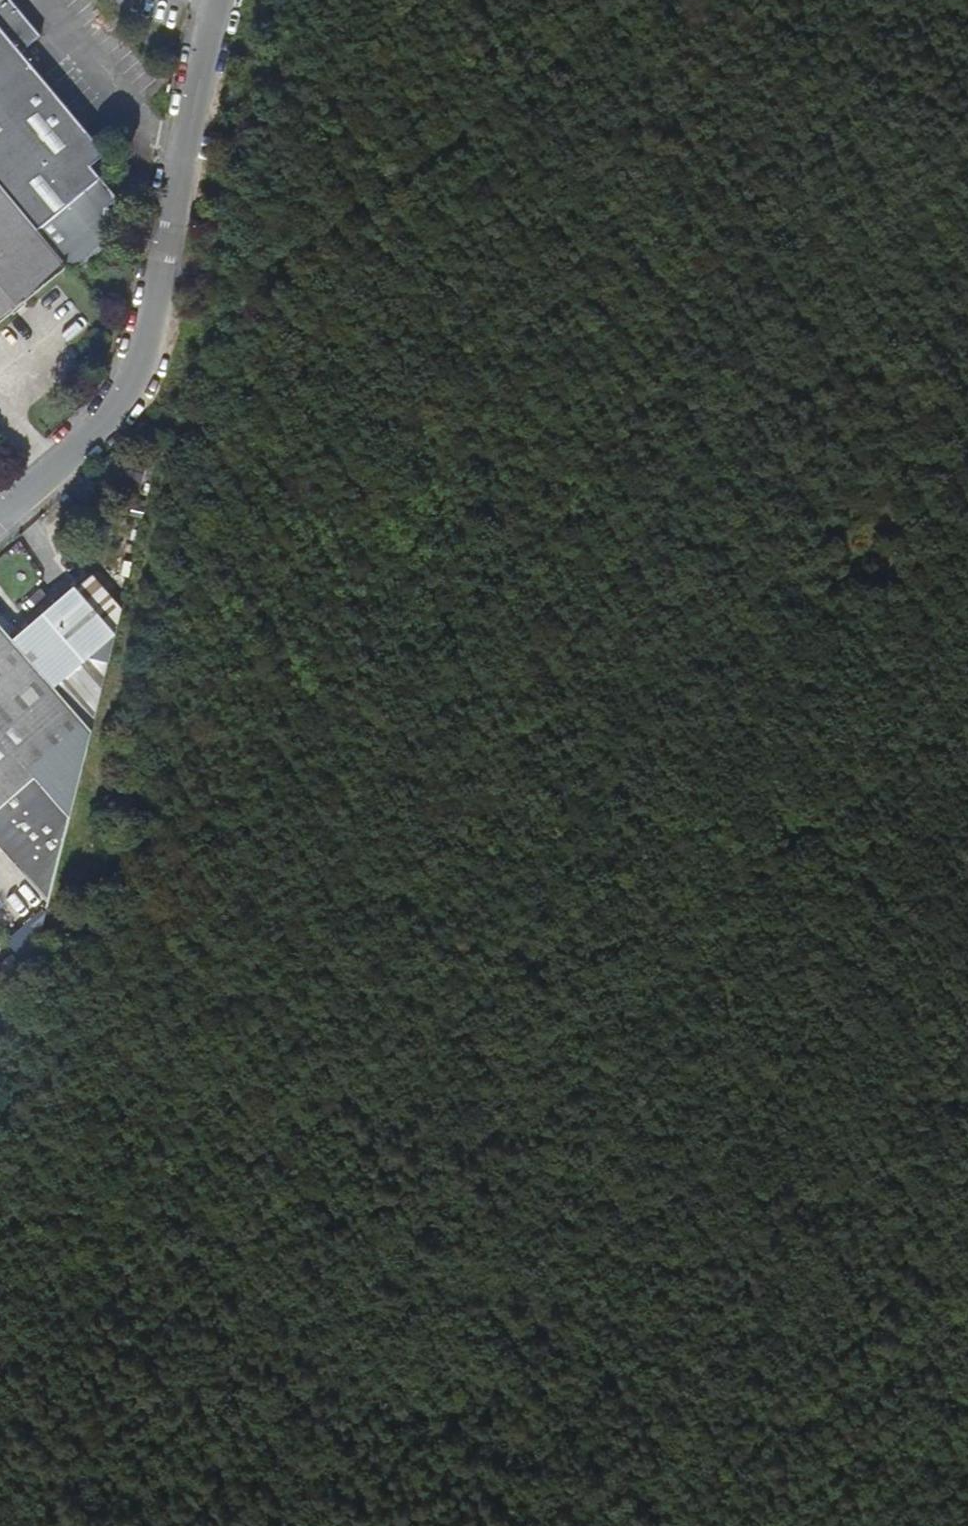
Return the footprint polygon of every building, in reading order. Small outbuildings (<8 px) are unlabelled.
[(22,52),(42,36),(12,0),(0,0),(0,184),(67,265),(73,272),(113,239),(113,233),(106,225),(107,210),(116,202),(117,194),(93,166),(107,153),(22,52)] [(67,265),(0,184),(0,321),(67,265)] [(137,492),(139,474),(120,471),(118,489),(137,492)] [(93,536),(115,517),(102,503),(80,522),(93,536)] [(109,662),(121,607),(93,574),(75,590),(74,588),(15,640),(54,685),(86,657),(109,662)] [(94,731),(54,685),(15,640),(0,623),(0,844),(49,901),(94,731)] [(94,731),(109,662),(86,657),(54,685),(94,731)] [(5,943),(21,959),(54,926),(38,910),(5,943)] [(10,982),(0,971),(0,991),(10,982)]
